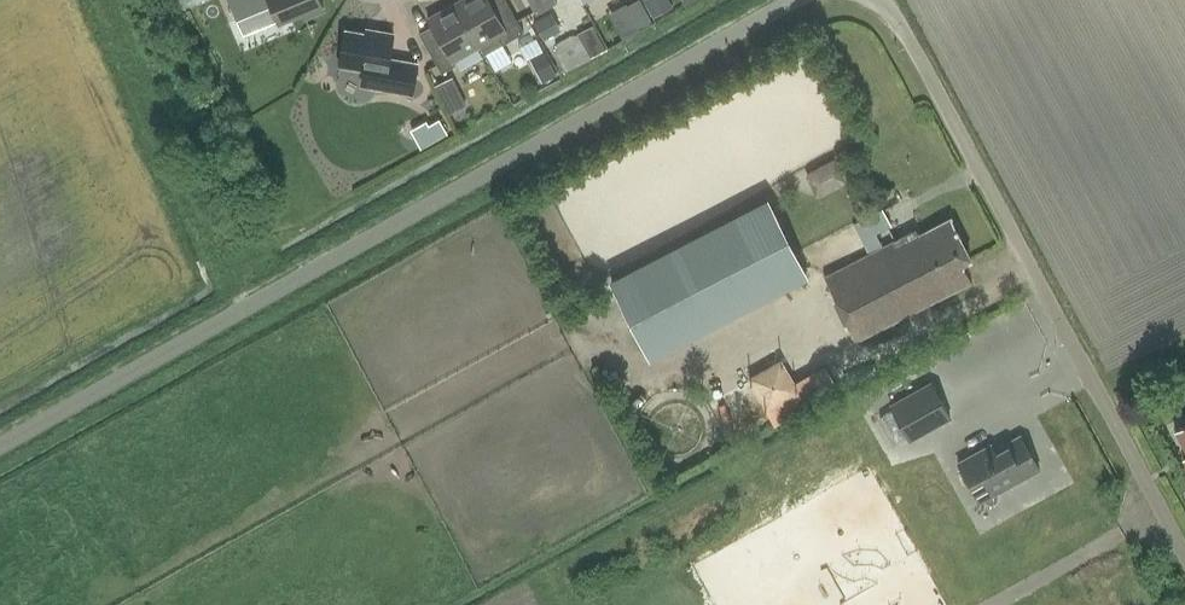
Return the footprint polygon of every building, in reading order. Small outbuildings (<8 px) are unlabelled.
[(237,20),(273,5),(279,21),(303,11),(306,16),(325,8),(321,0),(228,0),(237,20)] [(503,44),(525,32),(506,0),(462,0),(456,3),(480,46),(498,36),(503,44)] [(537,14),(558,3),(556,0),(529,0),(537,14)] [(656,20),(645,0),(636,0),(621,9),(634,32),(656,20)] [(668,0),(648,0),(647,0),(656,17),(672,8),(668,0)] [(456,3),(428,19),(432,25),(419,32),(442,73),(455,66),(453,61),(480,46),(456,3)] [(556,33),(547,17),(536,24),(544,40),(556,33)] [(607,49),(594,25),(581,33),(594,56),(607,49)] [(376,35),(346,29),(340,66),(374,72),(372,86),(413,93),(418,65),(390,60),(394,34),(377,31),(376,35)] [(545,51),(530,59),(543,83),(558,75),(545,51)] [(459,92),(452,79),(438,86),(444,99),(459,92)] [(447,133),(440,120),(429,126),(437,139),(447,133)] [(833,158),(809,171),(822,194),(846,180),(833,158)] [(768,198),(609,280),(650,359),(810,278),(768,198)] [(862,239),(892,224),(885,209),(855,223),(862,239)] [(856,339),(972,282),(963,263),(972,259),(952,218),(919,235),(916,230),(825,277),(856,339)] [(781,357),(748,376),(775,424),(841,387),(827,362),(794,380),(781,357)] [(952,418),(932,382),(890,405),(911,442),(952,418)] [(1176,430),(1184,445),(1184,425),(1176,430)] [(1040,470),(1021,436),(995,450),(992,445),(959,463),(981,503),(985,501),(987,503),(991,505),(995,504),(998,501),(999,497),(998,493),(1040,470)]
